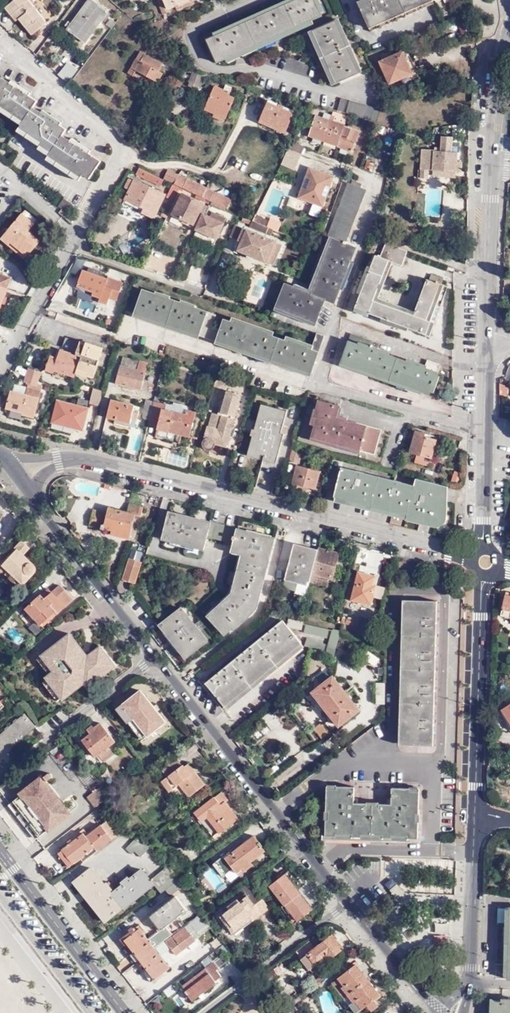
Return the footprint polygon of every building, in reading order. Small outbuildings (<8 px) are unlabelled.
[(28,0),(16,0),(6,8),(17,22),(19,20),(32,36),(47,23),(28,0)] [(92,0),(89,0),(67,30),(86,43),(109,12),(92,0)] [(175,6),(191,0),(164,0),(167,10),(175,6)] [(175,6),(177,11),(195,4),(194,0),(191,0),(175,6)] [(317,0),(286,0),(211,33),(213,37),(206,40),(216,63),(224,59),(229,63),(315,24),(313,20),(324,16),(317,0)] [(357,1),(371,32),(434,4),(433,1),(436,0),(360,0),(357,1)] [(337,19),(308,32),(332,86),(361,73),(337,19)] [(403,52),(380,62),(390,84),(413,74),(403,52)] [(136,59),(131,68),(128,74),(133,76),(136,71),(158,83),(163,74),(159,72),(163,64),(145,54),(141,62),(136,59)] [(58,75),(68,83),(77,70),(67,63),(58,75)] [(202,88),(207,75),(194,70),(189,83),(190,83),(189,87),(197,90),(198,86),(202,88)] [(67,130),(61,126),(63,123),(43,110),(42,113),(34,108),(38,102),(30,96),(31,93),(12,81),(11,83),(2,78),(0,81),(0,106),(24,121),(20,127),(43,143),(39,149),(82,178),(83,175),(90,179),(102,162),(90,154),(92,151),(73,139),(71,141),(63,136),(67,130)] [(229,96),(231,92),(233,88),(226,86),(224,91),(215,87),(205,110),(215,114),(213,117),(224,122),(226,120),(235,99),(229,96)] [(348,100),(342,98),(338,111),(344,113),(348,100)] [(381,110),(350,100),(346,113),(378,123),(381,110)] [(259,122),(285,134),(294,114),(268,102),(259,122)] [(323,118),(316,115),(314,121),(310,119),(307,128),(311,129),(308,137),(338,147),(352,152),(355,143),(356,144),(362,129),(349,124),(347,127),(345,127),(345,125),(330,120),(332,116),(325,113),(323,118)] [(453,137),(442,136),(441,152),(434,151),(433,171),(462,173),(463,162),(457,161),(458,153),(452,152),(453,137)] [(294,170),(303,148),(291,142),(281,165),(294,170)] [(139,168),(138,167),(135,175),(162,187),(165,180),(139,168)] [(334,177),(310,168),(299,198),(323,208),(334,177)] [(232,200),(168,170),(164,179),(228,209),(232,200)] [(429,170),(421,170),(421,179),(429,179),(429,170)] [(166,195),(134,180),(134,181),(129,179),(124,188),(129,190),(125,199),(145,209),(142,213),(155,219),(166,195)] [(328,236),(331,237),(334,239),(347,244),(367,190),(361,188),(363,184),(353,180),(351,184),(348,183),(328,236)] [(173,184),(167,198),(174,202),(177,193),(178,194),(182,188),(173,184)] [(204,205),(183,194),(173,215),(194,225),(198,227),(203,214),(206,206),(204,205)] [(64,199),(59,207),(68,213),(72,205),(64,199)] [(73,220),(62,210),(59,213),(70,223),(73,220)] [(210,217),(203,214),(198,227),(196,230),(217,240),(226,219),(213,212),(210,217)] [(35,225),(22,214),(1,239),(9,246),(11,243),(28,257),(41,242),(29,232),(35,225)] [(252,221),(268,228),(270,222),(264,219),(263,218),(259,216),(255,215),(252,221)] [(238,240),(243,228),(235,225),(230,237),(238,240)] [(275,242),(243,228),(238,240),(237,242),(241,243),(238,251),(266,263),(272,248),(275,242)] [(331,237),(324,253),(328,254),(334,239),(331,237)] [(334,239),(328,254),(350,264),(351,263),(357,248),(347,244),(334,239)] [(395,246),(386,243),(380,257),(376,256),(354,312),(367,317),(369,314),(430,336),(435,323),(431,322),(427,320),(440,284),(441,285),(444,279),(431,275),(429,280),(427,280),(415,312),(414,316),(374,301),(389,262),(392,263),(402,267),(408,252),(395,246)] [(276,250),(272,248),(266,263),(270,265),(276,250)] [(328,254),(324,253),(310,290),(314,291),(328,254)] [(314,291),(310,290),(309,291),(308,294),(294,288),(294,287),(285,284),(276,307),(317,323),(325,301),(335,305),(341,289),(346,276),(350,264),(328,254),(314,291)] [(379,299),(392,263),(389,262),(374,301),(414,316),(415,312),(379,299)] [(202,269),(192,266),(187,280),(197,284),(202,269)] [(83,271),(77,288),(93,293),(92,296),(100,299),(99,302),(107,305),(112,289),(105,287),(108,279),(100,276),(101,272),(89,267),(87,272),(83,271)] [(8,289),(12,278),(0,274),(0,286),(8,289)] [(427,320),(431,322),(444,286),(441,285),(440,284),(427,320)] [(308,294),(309,291),(295,285),(294,287),(294,288),(308,294)] [(8,289),(0,286),(0,310),(8,289)] [(324,339),(316,336),(313,346),(287,337),(285,341),(273,337),(275,333),(232,318),(231,322),(224,320),(220,330),(212,328),(216,316),(208,313),(209,313),(196,308),(197,306),(181,301),(181,303),(171,300),(171,297),(156,292),(155,294),(143,290),(134,314),(312,374),(324,339)] [(316,326),(317,323),(276,307),(275,310),(316,326)] [(430,394),(440,365),(428,361),(427,366),(407,360),(406,363),(389,357),(390,353),(378,349),(380,344),(351,334),(341,363),(430,394)] [(104,348),(87,342),(86,343),(81,341),(81,342),(66,337),(62,349),(61,349),(58,359),(51,356),(46,371),(54,373),(55,371),(75,378),(77,374),(87,378),(88,376),(94,378),(104,348)] [(116,384),(141,391),(148,363),(124,357),(121,365),(120,365),(116,384)] [(27,388),(38,390),(39,385),(29,382),(27,388)] [(41,391),(38,390),(27,388),(26,395),(11,391),(6,409),(23,414),(22,416),(34,418),(41,391)] [(99,407),(103,391),(94,388),(90,402),(90,404),(99,407)] [(216,445),(226,447),(241,396),(227,392),(221,415),(212,412),(204,441),(203,442),(202,444),(203,446),(203,447),(204,448),(206,450),(208,451),(210,451),(212,450),(214,448),(215,448),(216,445)] [(83,431),(90,404),(90,402),(79,398),(77,405),(58,400),(52,423),(83,431)] [(133,412),(135,406),(111,400),(107,418),(115,420),(131,424),(132,419),(133,412)] [(150,414),(154,401),(147,400),(143,412),(144,413),(150,414)] [(196,412),(154,401),(150,414),(149,421),(148,423),(158,426),(157,430),(190,438),(196,412)] [(312,437),(319,439),(330,442),(374,455),(381,431),(336,419),(340,407),(319,401),(316,409),(318,410),(315,418),(318,419),(316,426),(315,426),(312,437)] [(288,412),(261,404),(248,452),(277,460),(285,435),(281,434),(288,412)] [(149,421),(150,414),(144,413),(142,419),(149,421)] [(416,432),(410,453),(418,455),(431,459),(432,459),(437,441),(424,437),(425,434),(416,432)] [(289,462),(300,464),(304,449),(293,446),(289,462)] [(429,466),(431,459),(418,455),(415,463),(428,467),(429,466)] [(321,472),(296,466),(291,486),(307,490),(308,488),(316,490),(321,472)] [(334,498),(407,516),(410,501),(414,503),(418,490),(413,489),(414,485),(342,468),(334,498)] [(447,519),(448,487),(416,479),(414,485),(413,489),(418,490),(414,503),(410,501),(407,516),(406,521),(436,528),(440,527),(443,525),(445,523),(446,521),(447,519)] [(107,513),(94,509),(93,509),(89,525),(112,531),(112,534),(130,539),(136,514),(141,515),(144,507),(129,503),(127,512),(109,507),(107,513)] [(207,537),(210,523),(211,523),(170,512),(163,540),(204,550),(207,537)] [(234,543),(238,530),(210,523),(207,537),(234,543)] [(238,529),(238,530),(234,543),(232,552),(242,555),(233,594),(208,616),(225,635),(231,629),(237,624),(239,626),(244,621),(249,617),(248,616),(251,613),(253,611),(257,604),(261,586),(263,586),(265,577),(275,539),(238,529)] [(0,553),(0,574),(5,569),(24,586),(37,573),(37,572),(38,570),(37,568),(37,566),(24,554),(31,548),(22,541),(7,557),(2,551),(0,553)] [(297,583),(309,587),(310,583),(312,573),(318,554),(294,547),(283,589),(295,592),(297,583)] [(338,555),(319,549),(318,554),(312,573),(318,575),(331,578),(332,578),(338,555)] [(142,553),(132,550),(129,557),(140,561),(142,553)] [(142,562),(129,559),(122,580),(135,585),(142,562)] [(376,576),(358,572),(351,601),(372,606),(377,586),(374,585),(376,576)] [(328,587),(331,578),(318,575),(315,584),(328,587)] [(45,599),(41,595),(25,610),(41,627),(64,605),(66,608),(75,600),(60,585),(52,592),(45,599)] [(48,588),(41,595),(45,599),(52,592),(48,588)] [(506,592),(500,616),(509,619),(509,593),(506,592)] [(437,601),(403,600),(399,746),(433,747),(437,601)] [(64,605),(41,627),(43,629),(66,608),(64,605)] [(208,641),(182,608),(160,626),(186,659),(208,641)] [(305,608),(303,614),(329,621),(330,616),(325,614),(324,615),(316,613),(316,611),(305,608)] [(347,619),(345,626),(353,628),(354,621),(347,619)] [(290,620),(288,627),(302,630),(303,622),(290,620)] [(302,644),(288,627),(284,622),(207,685),(225,708),(302,644)] [(329,630),(306,625),(304,633),(327,638),(329,630)] [(332,629),(327,646),(325,654),(333,656),(340,632),(332,629)] [(87,657),(70,635),(38,661),(50,676),(47,678),(48,679),(43,683),(58,702),(62,697),(63,699),(83,683),(88,688),(116,667),(101,646),(87,657)] [(325,654),(327,646),(307,639),(305,646),(325,654)] [(359,711),(333,677),(312,693),(339,727),(359,711)] [(385,704),(385,684),(377,684),(377,704),(385,704)] [(166,722),(141,691),(118,709),(143,740),(166,722)] [(502,710),(509,722),(509,705),(502,710)] [(274,728),(279,720),(268,712),(262,719),(274,728)] [(0,735),(0,755),(7,749),(9,751),(36,727),(24,714),(0,735)] [(94,728),(89,732),(91,734),(82,740),(96,758),(99,755),(104,763),(114,755),(109,748),(116,742),(100,723),(94,728)] [(167,778),(182,766),(176,757),(160,769),(167,778)] [(180,785),(190,798),(206,785),(189,763),(184,767),(183,765),(182,766),(167,778),(161,782),(169,793),(180,785)] [(8,805),(35,840),(69,814),(52,793),(55,791),(45,777),(8,805)] [(96,808),(112,796),(103,785),(87,797),(96,808)] [(355,787),(327,787),(325,838),(418,839),(420,789),(392,788),(392,805),(354,804),(355,787)] [(229,801),(222,791),(194,813),(213,837),(219,833),(220,834),(240,819),(227,803),(229,801)] [(28,846),(35,840),(8,805),(0,812),(28,846)] [(108,819),(85,837),(95,848),(97,851),(120,834),(108,819)] [(85,837),(83,834),(58,853),(69,867),(95,848),(85,837)] [(266,851),(254,836),(214,866),(223,878),(233,870),(237,874),(243,869),(245,872),(254,865),(251,862),(266,851)] [(143,841),(135,839),(126,849),(132,855),(135,852),(141,858),(150,848),(143,841)] [(161,894),(166,890),(178,881),(177,880),(168,869),(167,867),(150,880),(154,885),(161,894)] [(203,873),(215,892),(225,885),(213,867),(203,873)] [(124,908),(154,885),(150,880),(142,870),(130,880),(128,878),(123,883),(124,885),(113,893),(111,892),(113,891),(106,883),(104,885),(92,868),(74,882),(106,922),(123,907),(124,908)] [(300,894),(285,874),(269,886),(285,907),(286,906),(298,922),(313,910),(300,894)] [(260,875),(250,882),(254,888),(264,881),(260,875)] [(170,897),(182,888),(178,881),(166,890),(170,897)] [(390,890),(397,899),(403,894),(397,885),(391,890),(390,890)] [(182,889),(175,894),(187,910),(194,905),(182,889)] [(270,909),(256,890),(221,917),(233,933),(234,934),(236,935),(238,936),(240,935),(241,934),(241,933),(241,932),(242,929),(243,927),(244,926),(245,925),(242,922),(250,916),(254,921),(270,909)] [(149,941),(155,949),(165,942),(183,927),(177,919),(187,911),(176,896),(150,917),(161,931),(149,941)] [(183,927),(165,942),(176,957),(196,941),(200,937),(190,924),(186,928),(185,926),(183,927)] [(134,953),(140,961),(155,949),(149,941),(140,928),(135,932),(132,934),(124,940),(127,944),(134,953)] [(125,946),(127,944),(124,940),(132,934),(130,932),(120,940),(125,946)] [(338,941),(333,935),(301,959),(311,971),(332,955),(333,957),(342,950),(336,943),(338,941)] [(416,941),(409,945),(412,950),(419,945),(416,941)] [(297,953),(301,959),(315,949),(309,943),(297,953)] [(155,949),(140,961),(146,969),(155,980),(171,968),(155,949)] [(137,963),(140,961),(134,953),(131,955),(137,963)] [(216,960),(220,967),(230,962),(225,954),(216,960)] [(222,977),(216,970),(218,968),(214,963),(181,987),(192,1002),(217,983),(216,982),(222,977)] [(368,1005),(373,1000),(380,995),(356,964),(332,984),(355,1012),(357,1012),(368,1005)] [(155,980),(146,969),(142,971),(152,983),(155,980)] [(277,989),(272,980),(261,988),(267,996),(277,989)] [(502,999),(502,1002),(494,1001),(494,1012),(509,1012),(509,999),(502,999)] [(368,1005),(372,1010),(377,1006),(373,1000),(368,1005)]
